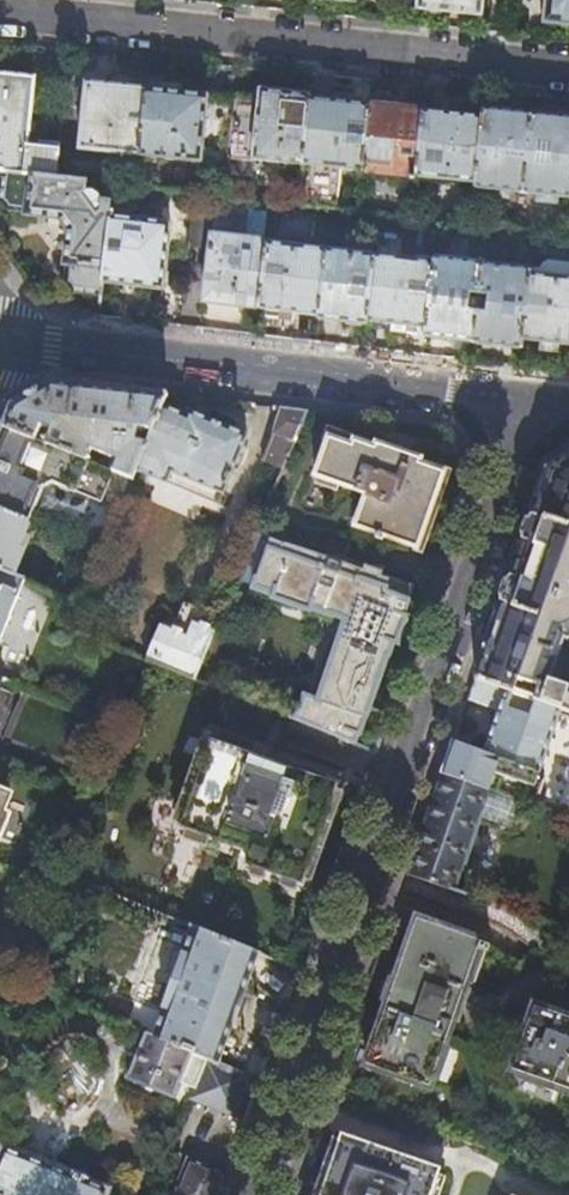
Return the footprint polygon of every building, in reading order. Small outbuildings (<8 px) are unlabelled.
[(420,13),(450,16),(482,19),(484,0),(421,0),(420,13)] [(544,26),(568,29),(568,0),(547,0),(544,26)] [(6,178),(56,183),(59,147),(38,145),(38,151),(28,150),(35,68),(29,68),(28,82),(4,80),(0,79),(0,178),(6,178)] [(80,154),(141,161),(147,95),(113,91),(87,88),(80,154)] [(147,95),(141,161),(227,170),(228,161),(233,105),(189,100),(147,95)] [(233,105),(228,161),(259,165),(303,169),(309,104),(310,101),(283,98),(260,96),(259,108),(233,105)] [(369,110),(362,175),(417,181),(423,115),(424,110),(399,107),(389,101),(379,100),(374,105),(370,104),(369,110)] [(309,104),(303,169),(362,175),(369,110),(338,107),(309,104)] [(483,122),(476,187),(476,193),(523,198),(531,119),(505,116),(484,114),(483,122)] [(423,115),(417,181),(476,187),(483,122),(451,119),(423,115)] [(523,198),(568,203),(568,123),(557,122),(531,119),(523,198)] [(104,287),(112,217),(104,216),(104,213),(103,211),(103,208),(102,206),(100,204),(98,202),(96,200),(93,198),(91,197),(88,196),(89,187),(56,183),(6,178),(4,205),(5,206),(6,207),(8,208),(9,209),(10,211),(10,213),(29,215),(28,218),(63,221),(71,232),(67,269),(70,269),(68,289),(73,290),(76,297),(103,299),(104,287)] [(169,261),(189,263),(196,198),(166,195),(162,228),(135,224),(138,192),(115,190),(112,217),(104,287),(131,290),(165,294),(169,261)] [(428,333),(435,267),(403,263),(404,252),(404,250),(403,248),(403,246),(402,245),(400,243),(399,242),(397,241),(395,240),(393,240),(392,240),(390,240),(388,241),(386,242),(385,243),(383,245),(382,247),(382,248),(380,261),(376,260),(368,326),(395,329),(428,333)] [(261,313),(269,248),(214,241),(206,306),(227,309),(261,313)] [(320,321),(328,254),(269,248),(261,313),(284,316),(320,321)] [(532,274),(534,252),(521,251),(518,272),(532,274)] [(368,326),(376,260),(328,254),(320,321),(320,324),(346,328),(368,330),(368,326)] [(445,344),(474,347),(484,268),(436,263),(435,267),(428,333),(427,342),(445,344)] [(531,279),(532,274),(518,272),(484,268),(474,347),(503,351),(523,353),(524,345),(531,279)] [(531,279),(524,345),(557,349),(568,351),(568,284),(531,279)] [(13,401),(4,423),(37,437),(42,424),(54,426),(47,441),(87,457),(92,448),(117,459),(114,468),(115,469),(132,476),(138,462),(162,403),(167,392),(106,385),(53,378),(33,390),(13,401)] [(162,403),(138,462),(165,473),(170,460),(226,484),(248,433),(213,419),(189,409),(187,414),(162,403)] [(308,409),(280,405),(271,440),(284,447),(281,454),(288,457),(308,409)] [(30,518),(43,489),(42,486),(54,480),(103,500),(115,469),(114,468),(87,457),(47,441),(37,437),(4,423),(0,433),(0,506),(30,518)] [(367,492),(365,496),(356,524),(377,532),(376,536),(381,538),(383,534),(418,546),(434,501),(445,469),(421,460),(423,456),(408,451),(377,440),(375,445),(354,437),(352,442),(343,440),(329,435),(316,473),(367,492)] [(549,467),(513,570),(476,676),(530,695),(564,707),(568,708),(568,683),(559,680),(568,654),(562,651),(565,640),(568,638),(568,455),(549,467)] [(13,572),(29,534),(24,532),(30,518),(0,506),(0,567),(13,572)] [(297,717),(376,749),(381,737),(389,713),(370,707),(384,666),(394,637),(401,639),(400,632),(403,633),(407,622),(404,620),(410,616),(403,613),(408,599),(413,585),(381,573),(384,563),(367,560),(364,568),(301,546),(290,544),(256,532),(237,577),(255,584),(255,585),(347,618),(317,699),(306,695),(297,717)] [(21,594),(19,593),(26,577),(13,572),(0,567),(0,644),(21,594)] [(141,653),(151,658),(195,676),(206,652),(215,630),(194,621),(188,634),(179,630),(167,625),(157,648),(145,643),(141,653)] [(206,652),(195,676),(220,686),(226,671),(223,659),(206,652)] [(14,690),(0,685),(4,676),(0,674),(0,723),(14,690)] [(530,695),(476,676),(469,698),(499,708),(493,727),(484,751),(540,771),(541,769),(564,707),(530,695)] [(213,736),(196,782),(181,826),(251,850),(247,862),(307,882),(323,835),(342,779),(213,736)] [(448,757),(443,771),(490,788),(496,774),(502,776),(503,773),(536,785),(540,771),(484,751),(454,739),(448,757)] [(541,769),(540,771),(536,785),(558,793),(568,780),(568,779),(541,769)] [(408,870),(454,887),(463,863),(466,863),(484,812),(482,811),(490,788),(443,771),(421,833),(408,870)] [(366,1063),(431,1087),(480,948),(489,951),(491,944),(486,942),(486,940),(418,916),(392,991),(366,1063)] [(153,1034),(219,1062),(233,1021),(234,1022),(240,1007),(246,990),(244,990),(257,950),(193,924),(162,1010),(153,1034)] [(144,1031),(153,1034),(162,1010),(117,993),(108,1016),(144,1031)] [(568,1088),(568,1016),(534,1003),(511,1068),(568,1088)] [(153,1034),(144,1031),(125,1075),(172,1094),(178,1077),(195,1083),(190,1098),(247,1121),(253,1103),(261,1079),(219,1062),(153,1034)] [(403,1155),(341,1134),(320,1194),(433,1194),(442,1168),(403,1155)] [(110,1185),(89,1177),(89,1175),(53,1161),(20,1148),(2,1141),(0,1146),(0,1194),(106,1194),(110,1185)] [(20,1148),(53,1161),(52,1154),(50,1150),(46,1146),(41,1143),(37,1142),(31,1142),(24,1145),(20,1148)] [(229,1172),(188,1156),(173,1194),(221,1194),(229,1172)]
